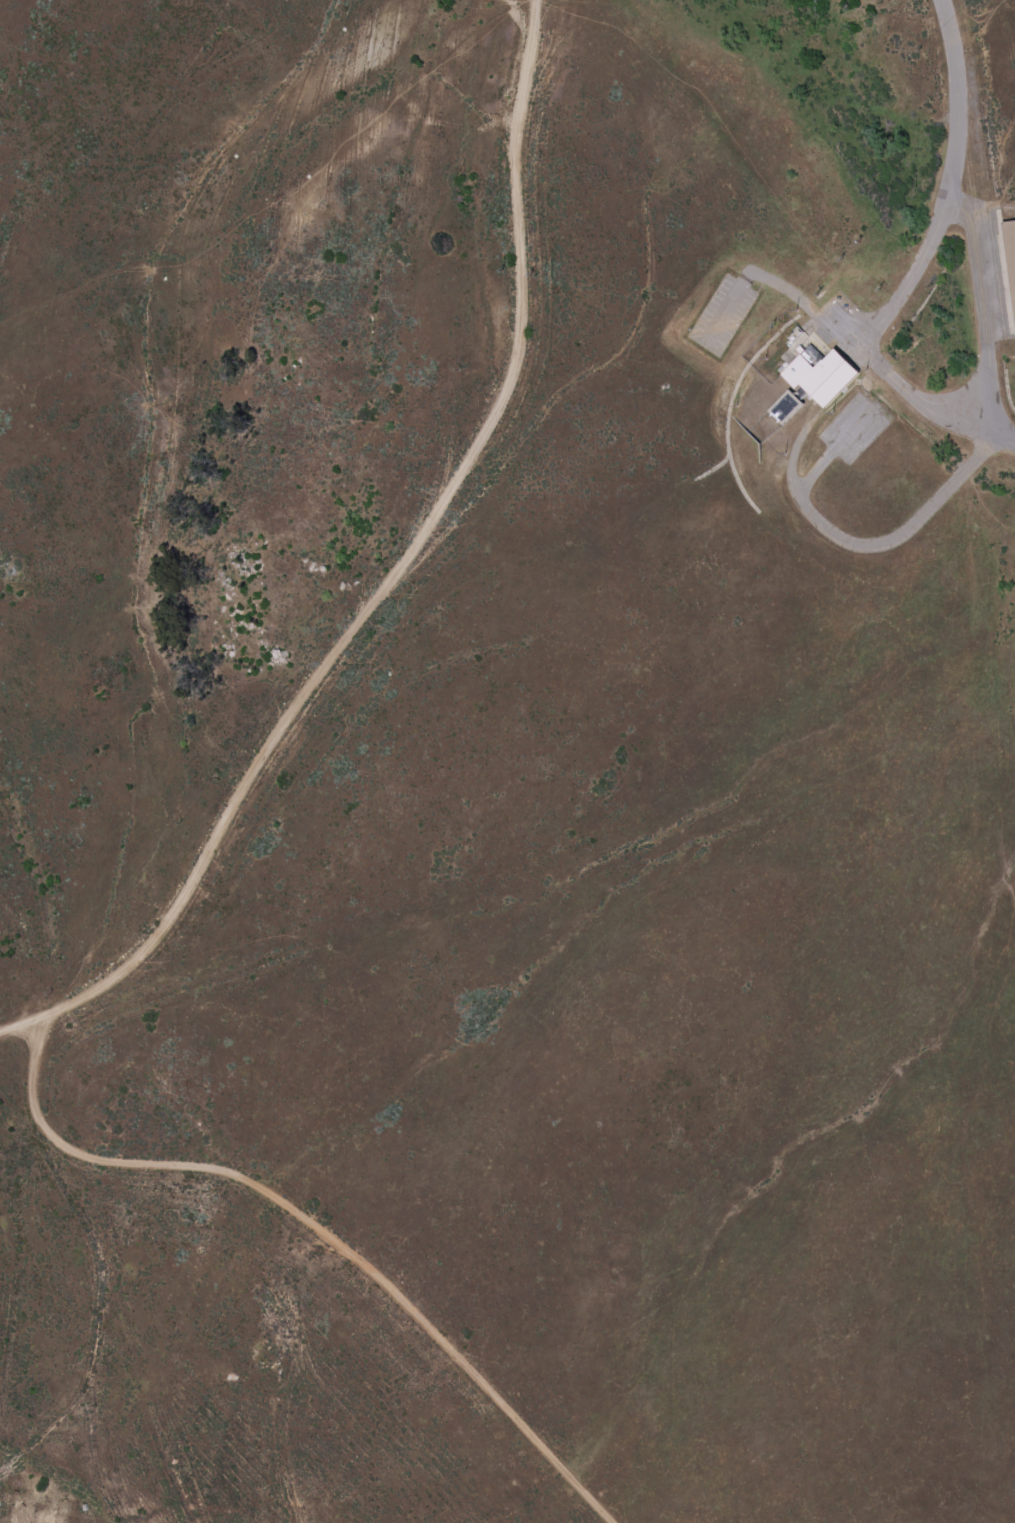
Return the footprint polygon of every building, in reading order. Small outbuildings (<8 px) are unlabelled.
[(1014,343),(1014,218),(1000,220),(1014,343)] [(832,345),(811,363),(800,351),(778,372),(791,387),(798,381),(822,407),(858,374),(832,345)] [(784,388),(765,409),(783,425),(802,405),(784,388)]
